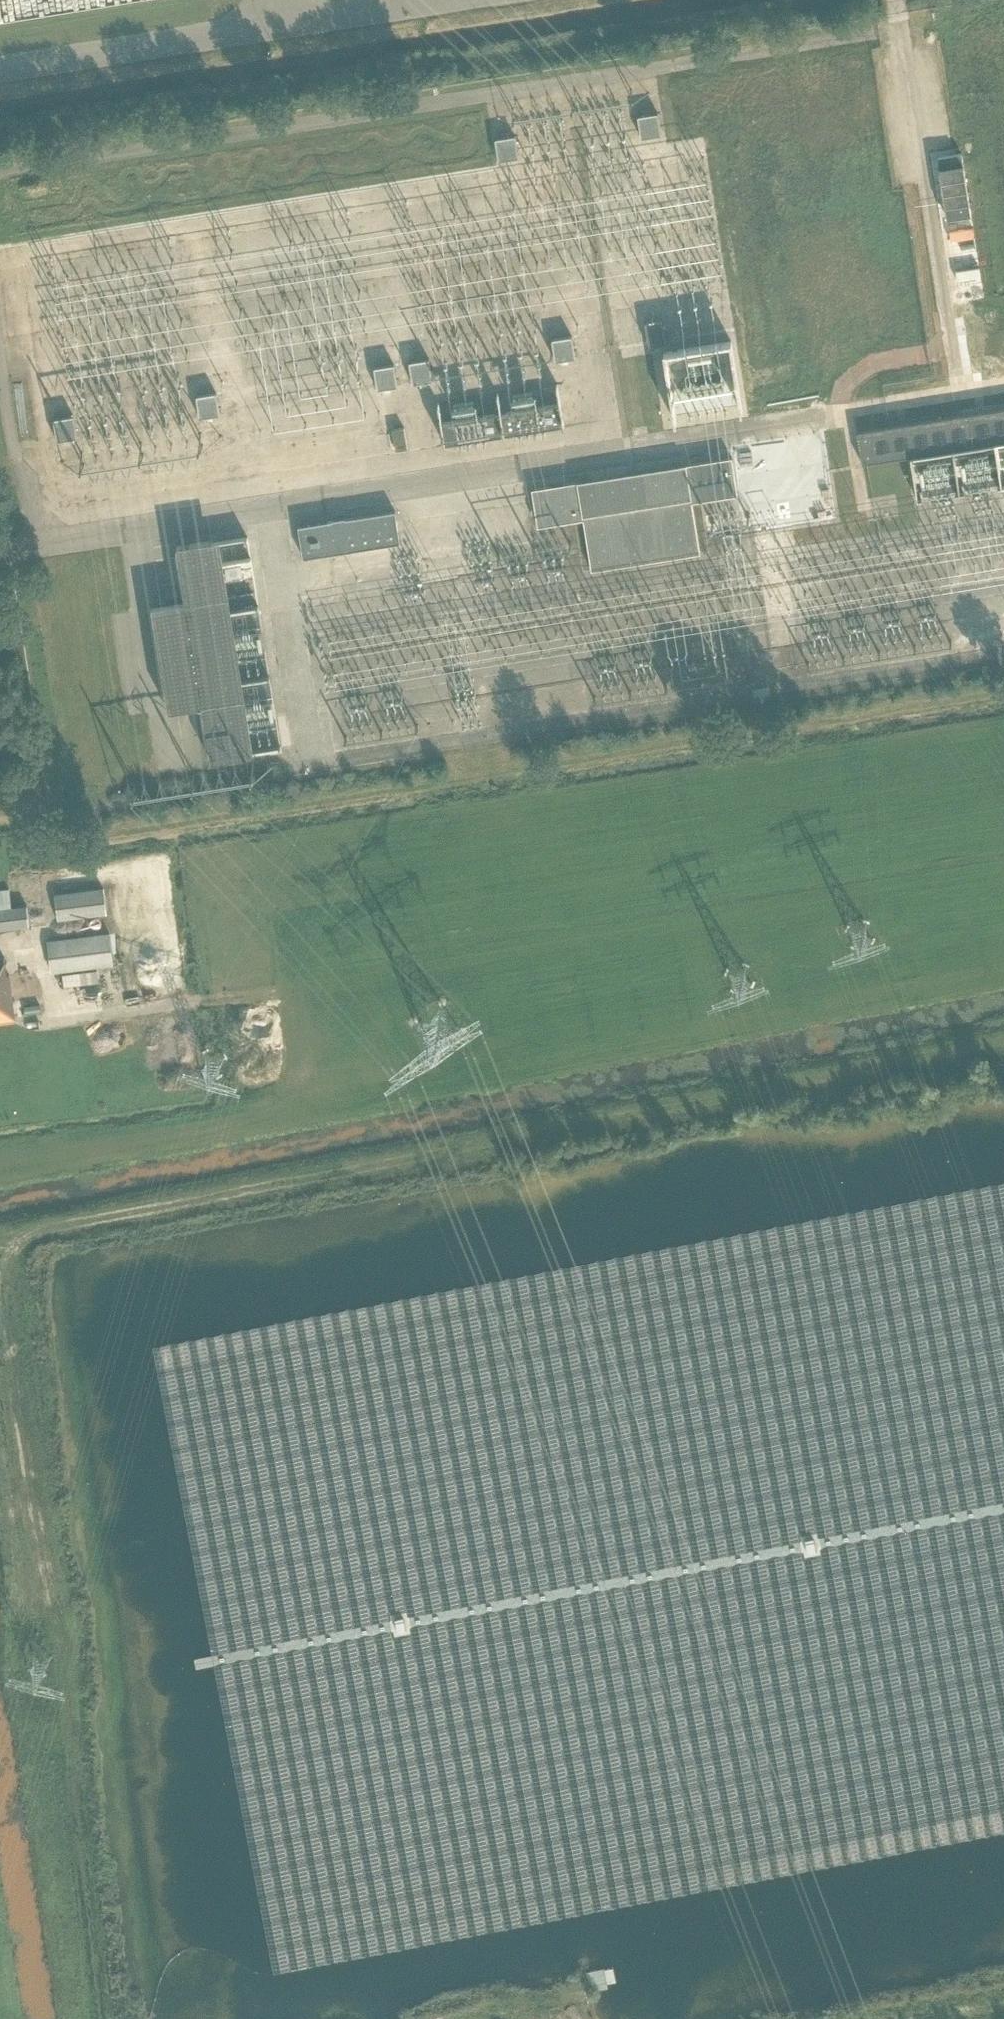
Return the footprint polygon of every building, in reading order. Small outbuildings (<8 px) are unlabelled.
[(641,139),(661,136),(658,113),(637,116),(641,139)] [(499,162),(519,158),(515,136),(495,139),(499,162)] [(664,320),(646,323),(650,346),(668,343),(664,320)] [(556,362),(576,358),(572,336),(552,339),(556,362)] [(413,385),(433,381),(430,359),(409,362),(413,385)] [(378,390),(398,387),(394,364),(374,368),(378,390)] [(200,419),(220,416),(217,393),(196,396),(200,419)] [(565,424),(561,403),(501,413),(441,422),(445,444),(504,434),(565,424)] [(1003,442),(1003,410),(861,432),(865,464),(1003,442)] [(58,441),(78,438),(74,415),(54,419),(58,441)] [(823,476),(818,444),(780,449),(785,482),(823,476)] [(732,457),(532,489),(538,527),(584,520),(592,570),(701,553),(692,502),(738,495),(732,457)] [(400,543),(395,511),(299,527),(304,558),(400,543)] [(211,762),(255,755),(221,539),(177,546),(186,602),(153,607),(169,711),(202,706),(211,762)] [(27,906),(12,908),(10,888),(0,889),(0,931),(30,927),(27,906)] [(104,888),(55,894),(58,920),(108,913),(104,888)] [(111,933),(47,940),(51,974),(115,965),(111,933)] [(0,958),(0,1022),(17,1020),(12,975),(9,975),(7,957),(0,958)]
